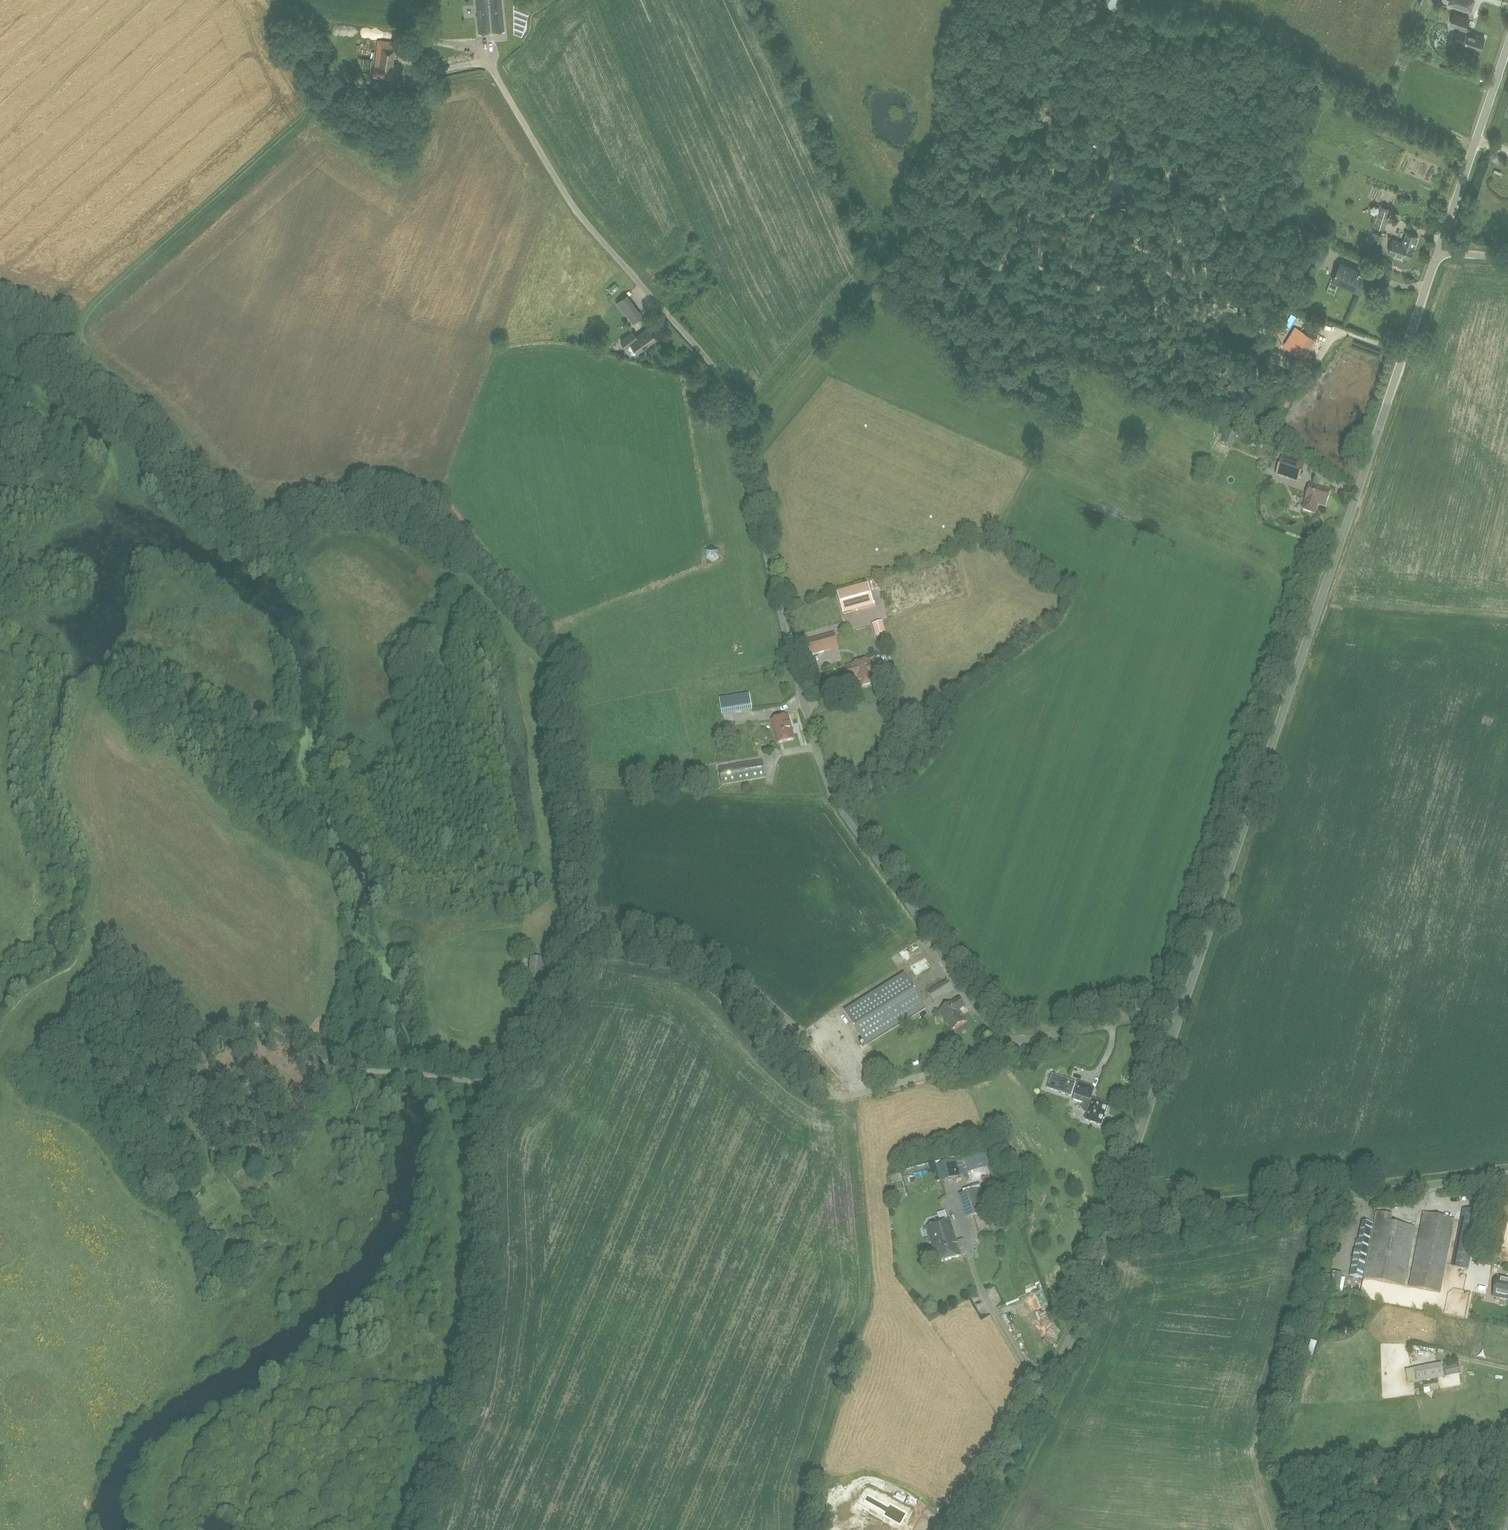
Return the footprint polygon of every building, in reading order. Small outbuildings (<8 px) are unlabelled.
[(504,31),(501,0),(476,0),(479,34),(504,31)] [(1133,0),(1118,0),(1111,9),(1121,16),(1133,0)] [(1448,4),(1471,12),(1475,0),(1449,0),(1448,4)] [(1466,29),(1469,19),(1454,14),(1450,26),(1459,29),(1465,31),(1466,29)] [(1455,41),(1464,45),(1480,51),(1485,38),(1468,32),(1469,30),(1466,29),(1465,31),(1459,29),(1455,41)] [(398,56),(400,43),(378,40),(376,53),(378,53),(377,60),(375,60),(373,74),(394,78),(397,63),(393,62),(394,56),(398,56)] [(1374,225),(1385,229),(1392,208),(1381,204),(1374,225)] [(1381,243),(1384,235),(1373,231),(1370,240),(1381,243)] [(1407,231),(1403,242),(1393,239),(1389,252),(1395,254),(1395,256),(1401,258),(1402,256),(1409,259),(1414,246),(1415,243),(1416,244),(1418,237),(1417,237),(1417,235),(1407,231)] [(1318,241),(1308,261),(1321,267),(1331,247),(1318,241)] [(1358,291),(1366,274),(1341,263),(1334,279),(1358,291)] [(633,323),(640,317),(625,296),(617,302),(633,323)] [(1315,339),(1295,326),(1284,344),(1289,348),(1304,357),(1315,339)] [(657,339),(648,328),(636,337),(633,332),(620,341),(625,347),(630,343),(637,353),(657,339)] [(1232,447),(1238,434),(1227,429),(1222,442),(1232,447)] [(1295,462),(1282,457),(1277,474),(1299,481),(1301,475),(1304,465),(1295,462)] [(1310,484),(1305,500),(1306,500),(1303,509),(1315,514),(1318,505),(1325,507),(1331,491),(1310,484)] [(719,550),(711,546),(705,550),(705,558),(712,561),(719,558),(719,550)] [(869,584),(838,592),(844,613),(875,604),(869,584)] [(876,633),(887,630),(884,618),(873,620),(876,633)] [(811,655),(831,649),(827,636),(807,641),(811,655)] [(872,664),(870,659),(851,665),(852,665),(846,667),(850,681),(855,679),(857,688),(877,683),(874,671),(875,671),(873,664),(872,664)] [(738,677),(723,678),(724,688),(738,687),(738,677)] [(722,716),(753,711),(750,693),(719,698),(722,716)] [(778,743),(794,739),(788,716),(772,720),(778,743)] [(723,785),(765,777),(762,761),(719,769),(723,785)] [(544,981),(546,961),(531,959),(529,980),(544,981)] [(897,1026),(925,1008),(905,975),(845,1012),(866,1045),(897,1026)] [(935,1003),(954,990),(946,979),(927,991),(935,1003)] [(952,1030),(966,1020),(959,1010),(965,1007),(959,998),(939,1011),(952,1030)] [(1071,1097),(1076,1082),(1052,1074),(1047,1088),(1071,1097)] [(1101,1125),(1108,1105),(1090,1099),(1094,1089),(1079,1083),(1073,1100),(1083,1104),(1082,1108),(1083,1111),(1088,1113),(1086,1120),(1101,1125)] [(988,1148),(968,1147),(967,1165),(987,1166),(988,1148)] [(247,1165),(252,1168),(255,1159),(251,1157),(247,1165)] [(941,1180),(941,1181),(965,1175),(964,1169),(961,1158),(959,1158),(936,1164),(941,1180)] [(966,1218),(988,1212),(981,1188),(970,1191),(959,1195),(966,1218)] [(1463,1210),(1456,1247),(1472,1250),(1479,1213),(1464,1210),(1463,1210)] [(1403,1286),(1415,1227),(1391,1222),(1392,1215),(1377,1212),(1364,1278),(1403,1286)] [(1445,1264),(1454,1219),(1424,1213),(1409,1287),(1440,1293),(1445,1264)] [(938,1263),(961,1256),(950,1218),(926,1226),(938,1263)] [(1373,1224),(1363,1222),(1359,1241),(1357,1241),(1350,1276),(1362,1278),(1373,1224)] [(1497,1277),(1493,1297),(1507,1300),(1507,1280),(1497,1277)] [(1460,1373),(1457,1362),(1442,1365),(1442,1363),(1414,1368),(1417,1382),(1444,1377),(1444,1376),(1460,1373)] [(901,1526),(907,1515),(891,1506),(884,1518),(897,1526),(895,1529),(908,1529),(901,1526)]
